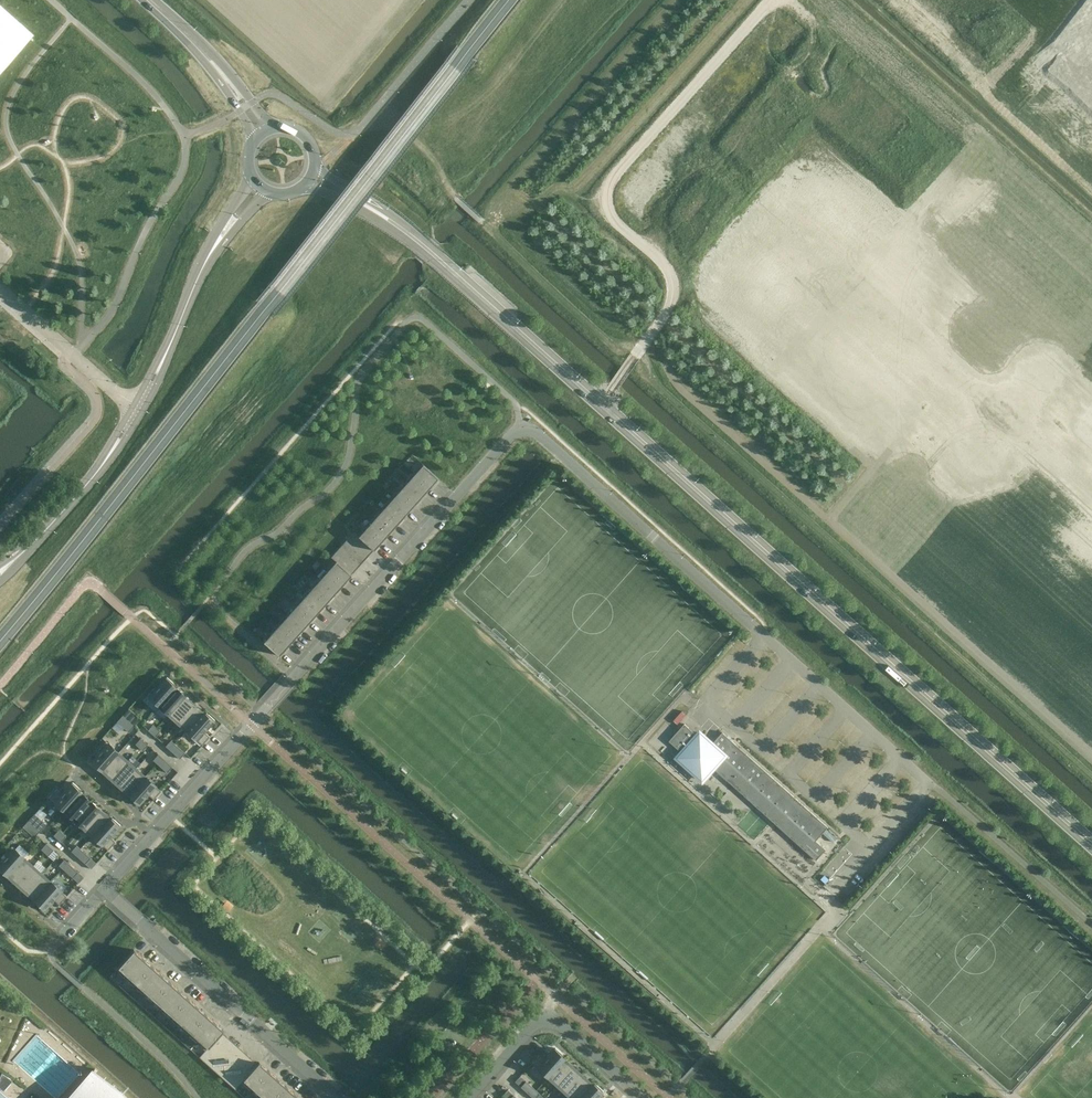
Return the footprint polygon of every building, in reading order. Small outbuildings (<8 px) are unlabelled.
[(0,5),(0,72),(33,35),(0,5)] [(438,477),(423,463),(358,535),(354,531),(340,546),(360,565),(438,477)] [(360,565),(340,546),(331,556),(336,560),(263,641),(279,655),(360,565)] [(155,687),(147,695),(160,706),(176,688),(173,685),(175,684),(167,677),(157,688),(155,687)] [(176,688),(160,706),(169,714),(185,696),(176,688)] [(185,696),(169,714),(177,722),(194,704),(185,696)] [(194,704),(177,722),(186,730),(202,712),(194,704)] [(129,708),(123,715),(134,725),(140,718),(129,708)] [(205,714),(202,712),(186,730),(202,744),(210,736),(204,731),(214,719),(207,712),(205,714)] [(123,715),(117,721),(128,731),(134,725),(123,715)] [(828,827),(723,732),(712,743),(700,732),(698,735),(685,723),(669,741),(682,752),(678,757),(703,780),(714,768),(817,860),(826,849),(816,840),(828,827)] [(148,730),(152,733),(157,727),(153,724),(148,730)] [(160,730),(157,727),(152,733),(155,736),(160,730)] [(141,738),(136,744),(139,747),(144,741),(141,738)] [(171,740),(166,746),(169,749),(174,743),(171,740)] [(118,752),(106,741),(99,749),(101,751),(90,763),(98,769),(99,768),(102,770),(118,752)] [(144,741),(139,747),(143,750),(148,744),(144,741)] [(185,752),(174,743),(169,749),(180,758),(185,752)] [(118,752),(102,770),(111,778),(127,760),(118,752)] [(158,754),(153,759),(157,763),(162,757),(158,754)] [(172,766),(162,757),(157,763),(167,772),(172,766)] [(127,760),(111,778),(120,786),(136,768),(127,760)] [(136,768),(120,786),(128,794),(145,776),(136,768)] [(145,776),(128,794),(131,796),(130,798),(137,805),(148,794),(153,799),(161,790),(145,776)] [(63,793),(57,788),(49,797),(65,811),(82,793),(75,787),(77,786),(73,782),(63,793)] [(82,793),(65,811),(74,819),(90,801),(82,793)] [(90,801),(74,819),(83,827),(100,809),(90,801)] [(100,809),(83,827),(92,835),(108,817),(100,809)] [(34,813),(29,820),(40,830),(46,823),(34,813)] [(108,817),(92,835),(108,849),(115,841),(110,836),(120,824),(112,817),(111,819),(108,817)] [(29,820),(23,826),(34,836),(40,830),(29,820)] [(59,829),(54,835),(57,838),(62,832),(59,829)] [(62,832),(57,838),(61,841),(66,835),(62,832)] [(46,843),(41,849),(45,852),(50,846),(46,843)] [(80,848),(76,845),(72,851),(75,854),(80,848)] [(12,846),(4,854),(6,856),(0,863),(0,871),(4,875),(5,873),(21,855),(12,846)] [(53,849),(50,846),(45,852),(48,855),(53,849)] [(90,857),(80,848),(75,854),(85,863),(90,857)] [(33,865),(21,855),(5,873),(16,883),(33,865)] [(67,862),(64,859),(59,865),(62,868),(67,862)] [(78,871),(67,862),(62,868),(73,877),(78,871)] [(42,873),(33,865),(16,883),(25,891),(42,873)] [(53,883),(42,873),(25,891),(37,902),(53,883)] [(67,895),(53,883),(37,902),(35,903),(43,910),(53,899),(59,904),(67,895)] [(127,975),(143,958),(134,949),(118,967),(127,975)] [(143,958),(127,975),(136,983),(152,966),(143,958)] [(152,966),(136,983),(145,991),(161,973),(152,966)] [(161,973),(145,991),(154,999),(170,981),(161,973)] [(170,981),(154,999),(163,1007),(179,989),(170,981)] [(179,989),(163,1007),(172,1015),(188,997),(179,989)] [(188,997),(172,1015),(181,1023),(197,1005),(188,997)] [(197,1005),(181,1023),(190,1031),(205,1013),(197,1005)] [(205,1013),(190,1031),(198,1039),(214,1021),(205,1013)] [(224,1030),(214,1021),(198,1039),(207,1047),(208,1047),(222,1031),(224,1030)] [(257,1063),(222,1031),(208,1047),(207,1047),(199,1056),(235,1089),(244,1080),(243,1079),(257,1063)] [(548,1077),(564,1058),(562,1056),(563,1054),(555,1048),(545,1059),(539,1054),(532,1062),(548,1077)] [(557,1085),(573,1066),(564,1058),(548,1077),(557,1085)] [(252,1087),(268,1070),(259,1061),(257,1063),(243,1079),(244,1080),(252,1087)] [(566,1092),(582,1074),(573,1066),(557,1085),(566,1092)] [(119,1096),(122,1092),(121,1091),(118,1095),(92,1072),(96,1068),(95,1067),(90,1072),(91,1072),(67,1097),(121,1097),(119,1096)] [(268,1070),(252,1087),(261,1095),(277,1078),(268,1070)] [(591,1082),(582,1074),(566,1092),(572,1097),(577,1097),(591,1082)] [(261,1095),(264,1097),(275,1097),(286,1086),(277,1078),(261,1095)] [(526,1080),(520,1086),(531,1095),(536,1090),(526,1080)] [(591,1082),(577,1097),(595,1097),(603,1090),(595,1083),(593,1085),(591,1082)] [(275,1097),(291,1097),(295,1094),(286,1086),(275,1097)] [(536,1090),(531,1095),(534,1097),(535,1097),(540,1093),(536,1090)]
